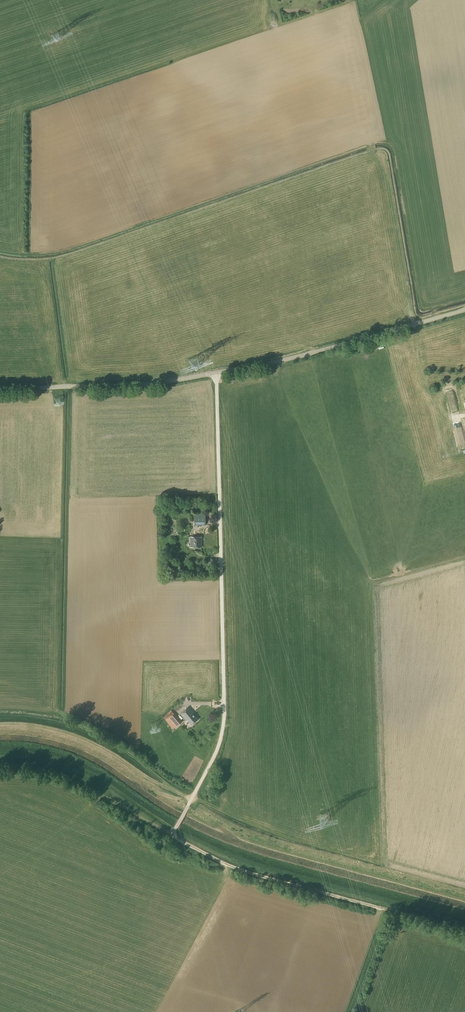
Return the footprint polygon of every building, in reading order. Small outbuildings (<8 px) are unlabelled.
[(205,525),(205,514),(194,514),(194,525),(205,525)] [(201,547),(201,537),(190,537),(190,547),(201,547)] [(197,719),(192,714),(193,713),(188,707),(180,714),(185,720),(186,719),(191,725),(197,719)] [(173,713),(171,710),(166,714),(167,715),(169,718),(168,719),(175,727),(182,722),(174,713),(173,713)]
